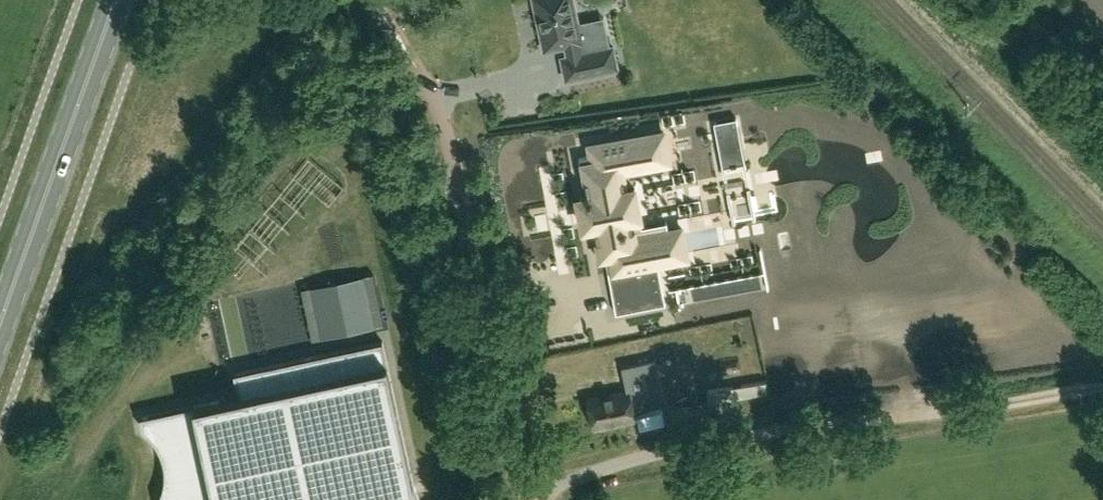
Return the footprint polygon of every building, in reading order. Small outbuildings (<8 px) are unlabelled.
[(567,79),(618,68),(613,47),(582,54),(580,43),(583,42),(573,0),(534,0),(545,50),(566,46),(569,56),(562,58),(567,79)] [(714,121),(723,167),(746,162),(737,117),(714,121)] [(623,170),(670,161),(664,130),(590,145),(592,155),(579,157),(581,167),(584,166),(590,195),(578,197),(584,227),(595,225),(600,247),(596,247),(598,257),(607,256),(610,272),(617,271),(618,280),(612,281),(618,309),(616,310),(616,313),(663,304),(655,264),(688,258),(682,227),(669,230),(667,221),(633,228),(631,218),(640,216),(635,186),(626,188),(623,170)] [(419,498),(417,492),(415,485),(383,341),(235,373),(240,395),(141,417),(144,430),(147,433),(151,437),(154,440),(157,444),(159,449),(162,453),(163,458),(165,463),(165,468),(166,472),(166,477),(165,482),(164,487),(163,491),(162,496),(160,499),(420,499),(419,498)] [(635,418),(632,401),(663,393),(655,358),(621,366),(627,390),(589,399),(596,427),(635,418)] [(727,401),(673,410),(678,437),(732,428),(731,419),(730,416),(727,401)]
